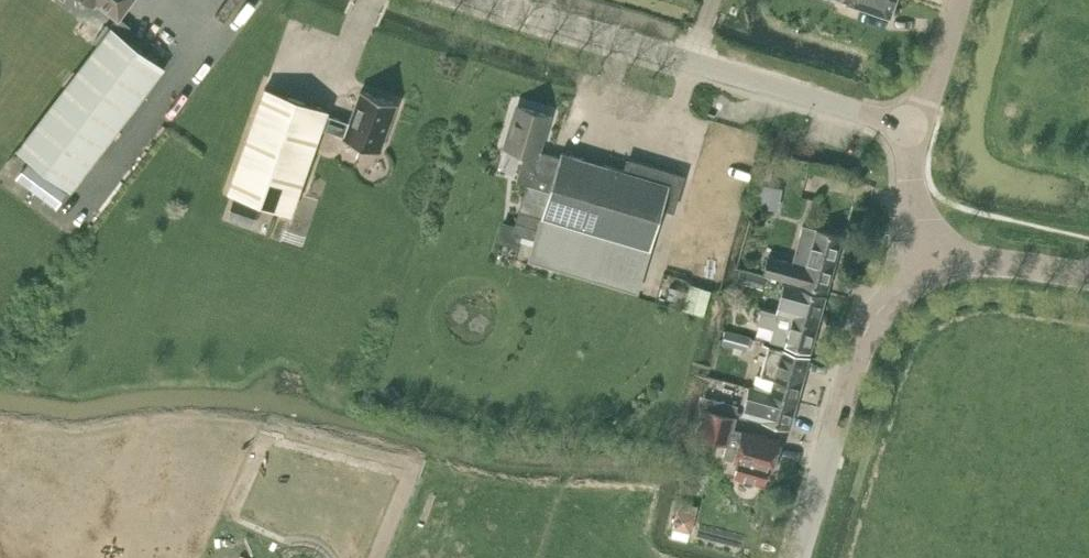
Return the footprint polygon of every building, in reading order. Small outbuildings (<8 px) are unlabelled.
[(94,6),(96,4),(119,21),(135,0),(86,0),(94,6)] [(844,0),(890,16),(895,0),(844,0)] [(18,150),(25,155),(71,190),(165,67),(111,27),(18,150)] [(380,152),(398,102),(361,90),(349,122),(327,114),(328,110),(265,87),(241,155),(228,192),(291,214),(322,128),(344,136),(343,138),(380,152)] [(549,114),(518,105),(505,147),(525,153),(517,181),(526,184),(512,232),(534,239),(528,260),(638,292),(644,273),(650,249),(662,207),(673,210),(683,176),(628,160),(625,170),(561,151),(560,157),(539,150),(549,114)] [(763,185),(760,200),(777,203),(780,187),(763,185)] [(230,212),(253,221),(258,208),(234,199),(230,212)] [(762,274),(790,281),(827,291),(843,236),(817,229),(802,225),(792,262),(767,255),(762,274)] [(744,284),(762,289),(766,275),(739,268),(732,292),(741,295),(744,284)] [(694,277),(688,302),(709,307),(715,282),(694,277)] [(784,285),(776,311),(793,316),(818,323),(819,323),(826,296),(784,285)] [(774,324),(777,315),(775,314),(760,310),(759,310),(756,323),(773,327),(774,324)] [(793,316),(776,311),(776,313),(777,313),(777,315),(774,324),(773,327),(770,340),(811,352),(819,323),(818,323),(793,316)] [(726,330),(722,343),(747,350),(751,337),(726,330)] [(770,393),(797,400),(809,357),(769,345),(760,376),(774,380),(770,393)] [(797,400),(770,393),(748,387),(741,415),(789,428),(797,400)] [(767,470),(772,471),(780,441),(742,431),(742,432),(732,429),(735,417),(707,409),(699,436),(726,444),(722,457),(734,460),(734,461),(737,462),(733,477),(763,485),(767,470)] [(677,508),(672,527),(691,532),(696,514),(677,508)]
